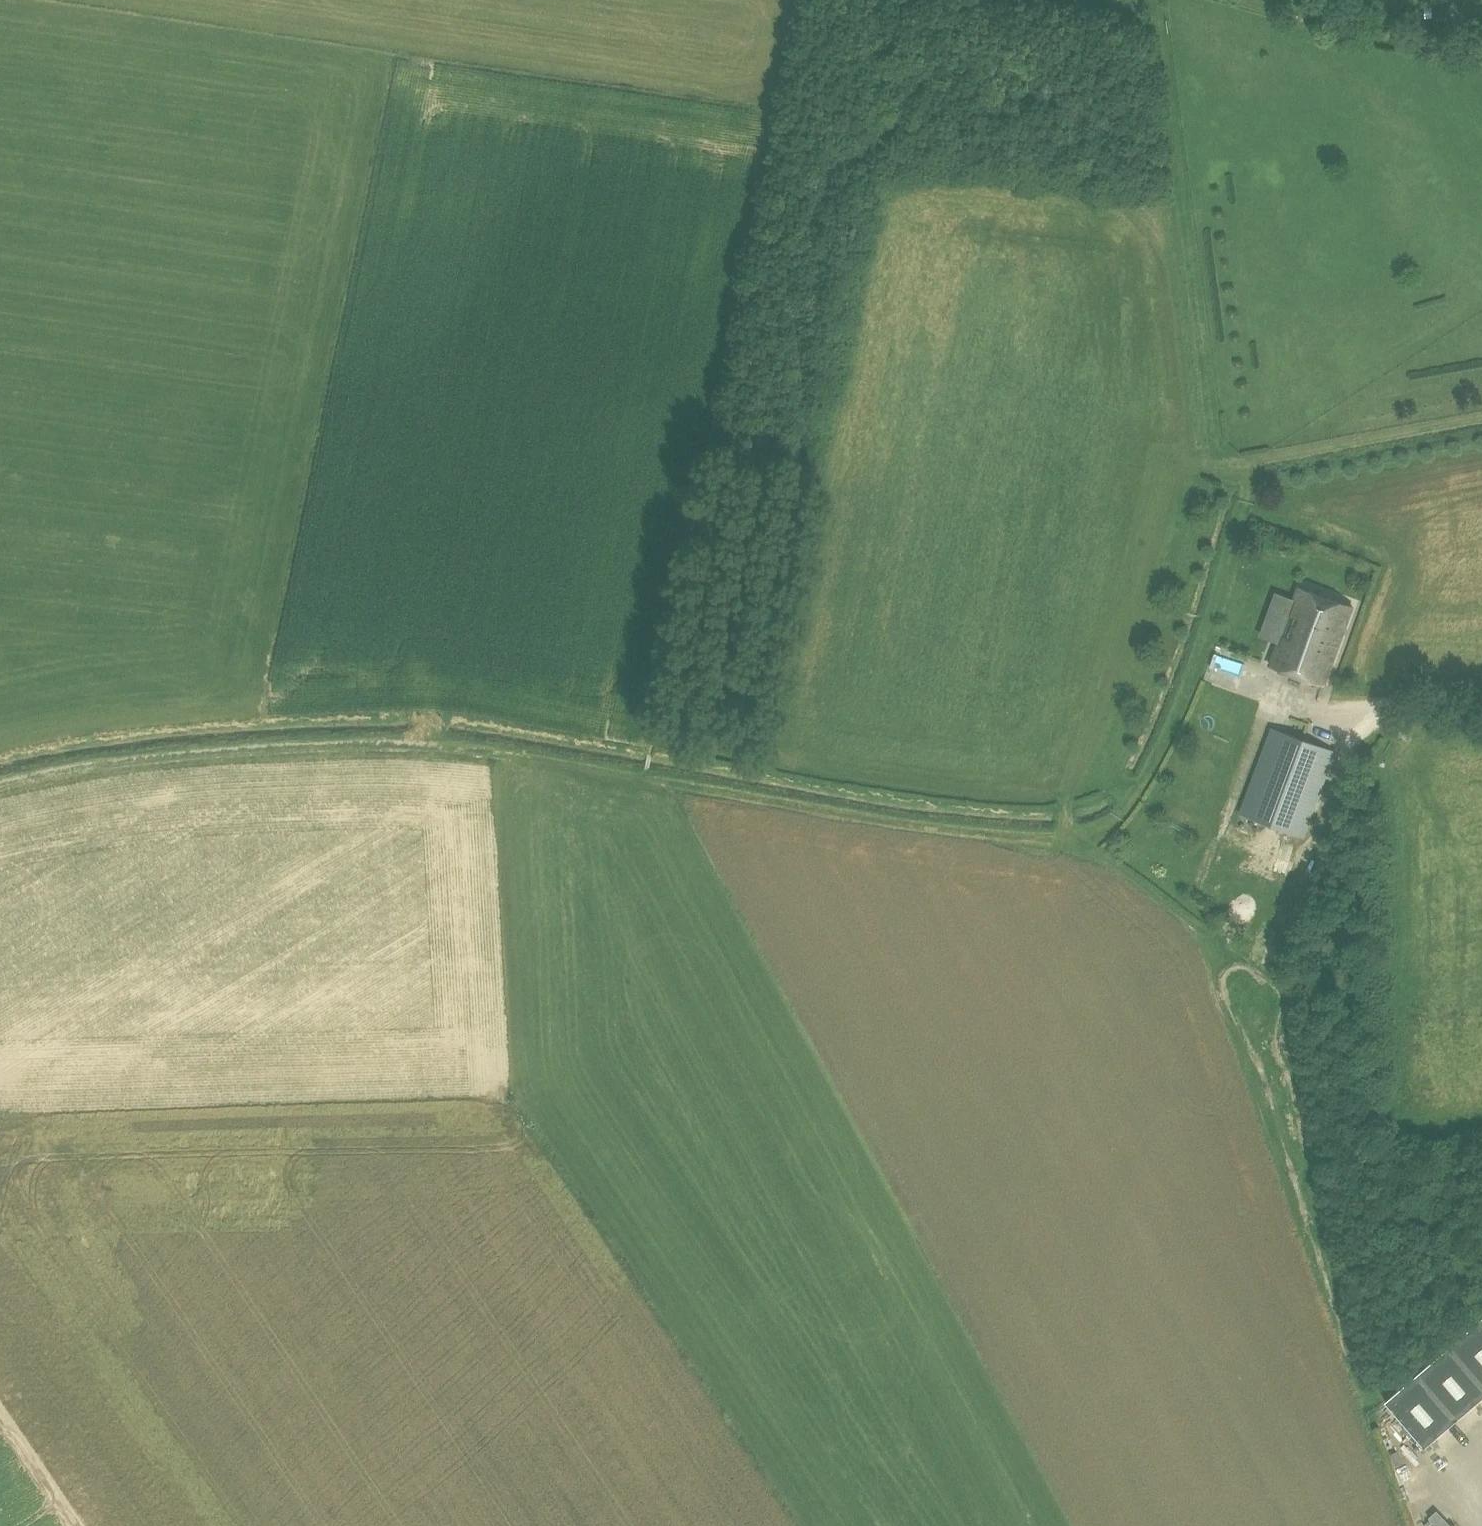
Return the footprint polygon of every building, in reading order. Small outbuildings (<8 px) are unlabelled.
[(1432,7),(1433,19),(1451,17),(1450,5),(1432,7)] [(1354,607),(1299,587),(1271,664),(1325,684),(1354,607)] [(1304,838),(1338,751),(1272,726),(1239,813),(1304,838)] [(1481,1317),(1449,1345),(1481,1383),(1481,1319),(1481,1317)] [(1416,1372),(1457,1418),(1481,1397),(1481,1383),(1449,1345),(1416,1372)] [(1457,1418),(1416,1372),(1384,1400),(1418,1440),(1424,1447),(1457,1418)]
